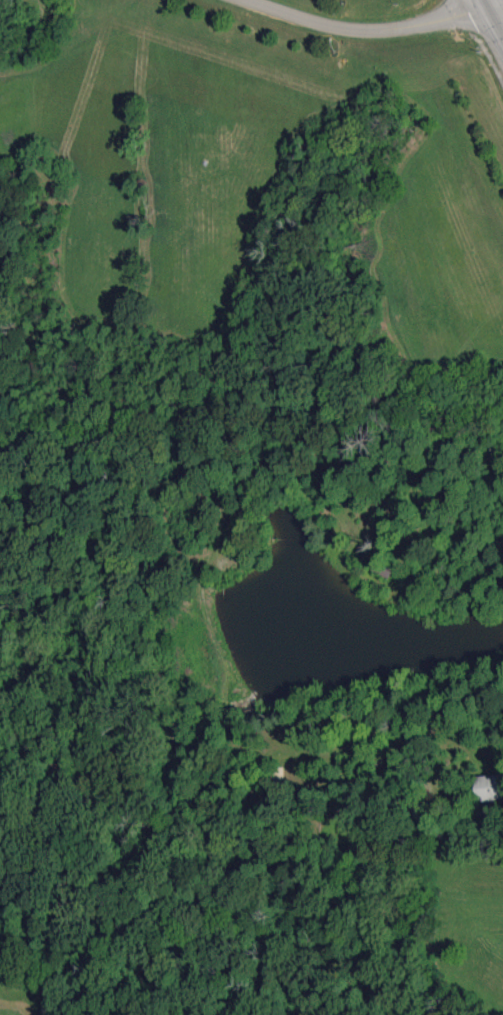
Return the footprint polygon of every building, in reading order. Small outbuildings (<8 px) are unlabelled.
[(476,777),(480,801),(502,798),(502,773),(476,777)]
